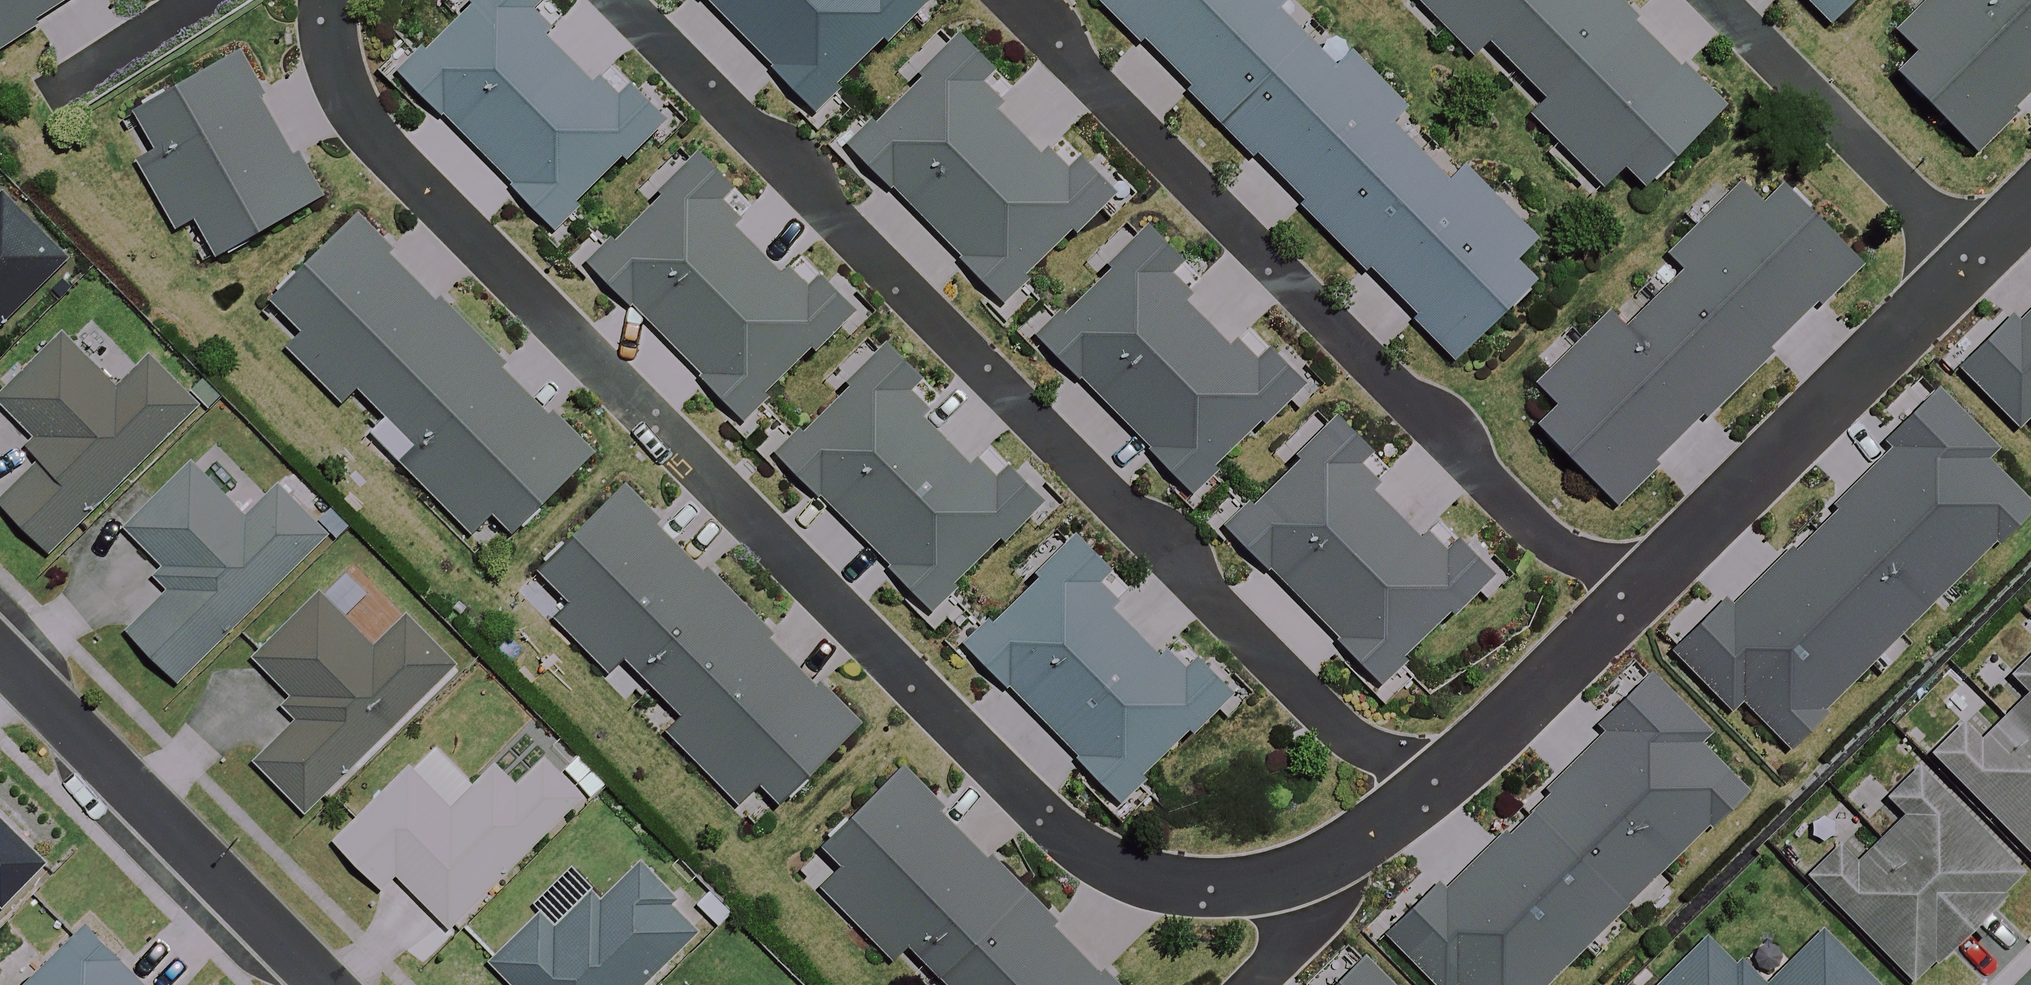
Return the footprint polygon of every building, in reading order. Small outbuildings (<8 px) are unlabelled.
[(55,0),(0,0),(0,34),(55,0)] [(385,66),(432,113),(436,108),(505,177),(500,181),(544,225),(655,114),(617,76),(604,89),(520,6),(526,0),(451,0),(385,66)] [(758,54),(753,58),(797,102),(900,0),(704,0),(758,54)] [(1527,277),(1508,258),(1530,236),(1457,161),(1435,183),(1377,124),(1397,105),(1340,47),(1321,66),(1267,11),(1279,0),(1091,0),(1441,360),(1527,277)] [(1620,0),(1417,0),(1464,47),(1482,29),(1542,90),(1525,107),(1596,178),(1613,161),(1635,184),(1720,101),(1620,0)] [(1821,17),(1838,0),(1805,0),(1821,17)] [(2030,91),(2030,0),(1919,0),(1892,27),(1909,44),(1887,67),(1971,150),(2030,91)] [(972,70),(935,33),(824,143),(871,190),(875,185),(944,253),(940,258),(983,302),(1095,191),(1056,153),(1043,166),(959,82),(972,70)] [(203,255),(311,197),(229,47),(121,105),(141,143),(122,154),(161,225),(180,215),(203,255)] [(722,186),(685,149),(573,260),(620,307),(625,302),(693,370),(689,375),(733,419),(844,308),(806,270),(793,283),(709,199),(722,186)] [(1614,502),(1857,259),(1773,176),(1754,195),(1736,177),(1666,247),(1684,265),(1623,325),(1606,308),(1535,379),(1552,396),(1530,418),(1614,502)] [(64,263),(0,201),(0,329),(64,263)] [(573,461),(331,216),(247,299),(266,319),(248,336),(318,407),(336,389),(396,450),(379,467),(449,538),(466,521),(489,544),(573,461)] [(1168,258),(1131,221),(1020,331),(1067,378),(1071,374),(1140,442),(1135,446),(1179,490),(1290,379),(1252,341),(1239,354),(1155,271),(1168,258)] [(2030,425),(2030,304),(2018,317),(2014,314),(1958,368),(2018,430),(2027,421),(2030,425)] [(0,401),(0,415),(30,444),(23,452),(35,464),(0,501),(0,507),(55,560),(91,523),(87,519),(196,406),(148,360),(117,391),(61,337),(0,401)] [(911,376),(874,339),(763,450),(809,497),(814,492),(882,561),(878,565),(922,609),(1033,498),(995,460),(982,473),(898,389),(911,376)] [(1787,749),(2030,513),(2030,499),(1989,456),(1999,446),(1942,388),(1885,443),(1888,446),(1732,598),(1729,595),(1673,649),(1732,710),(1741,702),(1787,749)] [(1362,447),(1325,410),(1213,521),(1260,568),(1265,563),(1333,631),(1329,636),(1373,680),(1484,569),(1446,531),(1433,544),(1349,460),(1362,447)] [(126,535),(158,565),(148,576),(167,594),(126,635),(181,688),(327,539),(275,488),(244,520),(191,468),(126,535)] [(842,721),(600,477),(515,560),(534,579),(516,597),(586,667),(604,650),(664,711),(647,728),(717,799),(735,782),(757,804),(842,721)] [(1101,568),(1064,531),(953,642),(1000,688),(1004,684),(1073,752),(1068,756),(1112,800),(1223,690),(1185,651),(1172,664),(1088,581),(1101,568)] [(374,651),(319,597),(253,663),(305,714),(253,766),(304,817),(451,668),(404,621),(374,651)] [(2001,677),(2018,694),(2000,712),(2030,742),(2030,646),(2001,677)] [(1751,792),(1702,742),(1712,732),(1655,674),(1598,729),(1601,733),(1445,884),(1442,881),(1386,935),(1434,984),(1552,984),(1751,792)] [(2000,712),(1970,743),(1952,726),(1922,757),(2028,861),(2030,858),(2030,742),(2000,712)] [(447,932),(586,793),(548,754),(514,788),(495,768),(450,813),(408,771),(334,845),(381,892),(394,879),(447,932)] [(898,764),(813,847),(832,866),(814,884),(884,954),(902,936),(950,984),(1117,984),(898,764)] [(2014,870),(1908,766),(1877,796),(1895,814),(1877,831),(1969,921),(1995,894),(1993,892),(2014,870)] [(2,909),(44,866),(0,824),(0,906),(2,909)] [(1969,921),(1877,831),(1846,862),(1829,846),(1799,876),(1905,980),(1923,962),(1926,964),(1969,921)] [(641,857),(598,896),(592,889),(555,923),(544,912),(484,967),(501,984),(648,984),(702,935),(673,904),(680,899),(641,857)] [(1654,983),(1655,984),(1886,984),(1823,923),(1768,979),(1743,955),(1737,961),(1706,931),(1654,983)] [(87,929),(28,984),(140,984),(87,929)] [(1363,954),(1331,984),(1393,984),(1363,954)]
